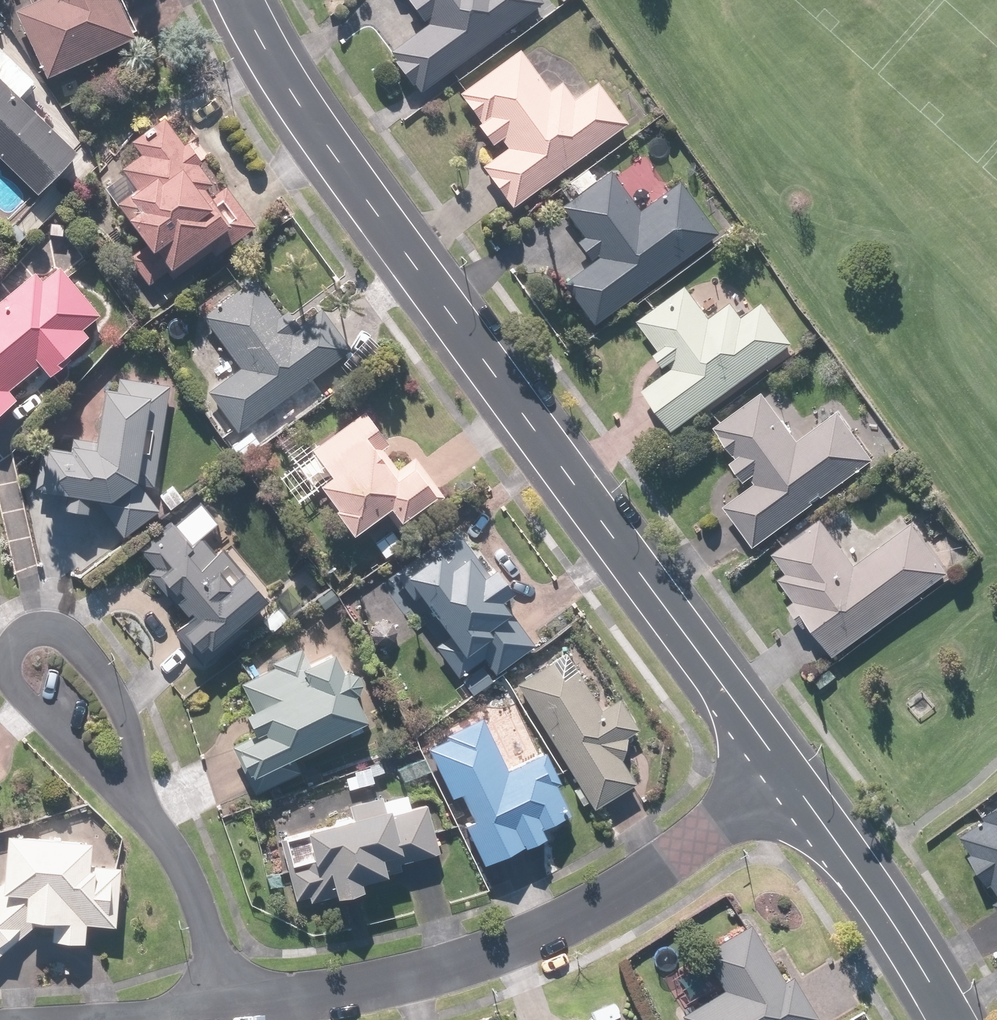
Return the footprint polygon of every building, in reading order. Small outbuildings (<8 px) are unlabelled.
[(23,7),(54,77),(145,36),(129,0),(39,0),(23,7)] [(538,7),(533,0),(369,0),(358,9),(390,50),(383,56),(414,96),(425,87),(428,91),(538,7)] [(47,195),(87,153),(27,96),(42,80),(0,39),(0,150),(47,195)] [(507,212),(620,126),(591,88),(572,102),(559,85),(546,94),(515,52),(452,100),(473,127),(469,129),(487,153),(497,146),(501,152),(476,171),(507,212)] [(190,140),(169,114),(139,134),(148,149),(127,163),(142,185),(123,198),(152,243),(135,255),(152,280),(171,268),(176,276),(190,267),(184,258),(212,240),(221,253),(259,228),(231,185),(219,194),(213,184),(218,181),(204,160),(207,158),(194,138),(190,140)] [(589,327),(712,235),(671,181),(634,209),(607,175),(559,211),(594,257),(557,285),(589,327)] [(39,266),(0,298),(0,414),(24,394),(16,383),(45,360),(55,371),(96,337),(89,329),(107,313),(66,262),(48,277),(39,266)] [(287,310),(260,275),(207,315),(244,362),(210,388),(245,434),(355,351),(321,306),(304,319),(294,305),(287,310)] [(668,432),(787,343),(757,303),(737,318),(725,302),(703,318),(680,288),(634,322),(655,351),(649,356),(664,377),(640,395),(668,432)] [(197,308),(170,326),(192,358),(218,340),(197,308)] [(160,488),(172,381),(113,373),(106,439),(43,441),(44,489),(75,488),(76,505),(96,506),(96,500),(103,502),(126,533),(164,509),(155,494),(160,488)] [(750,549),(868,461),(834,414),(796,443),(759,394),(707,433),(728,461),(724,464),(742,489),(718,507),(750,549)] [(395,441),(370,408),(325,443),(312,427),(288,445),(302,463),(288,473),(307,498),(325,484),(361,531),(390,508),(404,527),(450,491),(421,454),(405,466),(390,446),(395,441)] [(222,519),(207,502),(181,524),(175,516),(156,532),(166,544),(153,555),(160,564),(156,568),(193,610),(198,605),(203,610),(180,629),(207,661),(224,647),(221,644),(280,594),(254,565),(248,570),(227,545),(220,551),(205,533),(222,519)] [(829,659),(943,573),(907,524),(851,566),(818,522),(770,558),(783,575),(772,584),(829,659)] [(461,677),(462,677),(474,693),(498,676),(486,660),(491,656),(502,671),(540,644),(516,611),(520,608),(510,595),(527,582),(511,559),(494,571),(460,525),(399,569),(421,598),(430,591),(459,631),(439,646),(461,677)] [(268,728),(235,744),(256,790),(304,768),(296,751),(376,714),(364,688),(370,685),(361,665),(354,668),(343,645),(315,657),(310,646),(277,661),(279,666),(247,681),(268,728)] [(568,675),(556,657),(516,684),(597,806),(641,776),(626,754),(635,748),(628,737),(643,727),(621,694),(607,703),(582,666),(568,675)] [(491,715),(489,717),(431,742),(455,795),(465,791),(471,803),(466,805),(491,860),(553,833),(549,822),(578,809),(551,748),(513,765),(491,715)] [(390,776),(385,761),(347,774),(352,789),(390,776)] [(350,805),(353,814),(292,833),(300,859),(292,862),(302,893),(316,889),(318,897),(375,880),(373,874),(445,851),(430,802),(418,806),(414,791),(392,798),(390,792),(350,805)] [(956,836),(970,857),(965,860),(983,888),(988,885),(996,899),(996,808),(980,820),(956,836)] [(17,828),(14,877),(0,888),(0,956),(40,923),(59,922),(59,937),(92,939),(94,921),(124,923),(127,862),(101,860),(102,833),(17,828)] [(684,1011),(690,1019),(821,1019),(827,1016),(801,972),(792,977),(758,918),(704,949),(726,987),(684,1011)]
